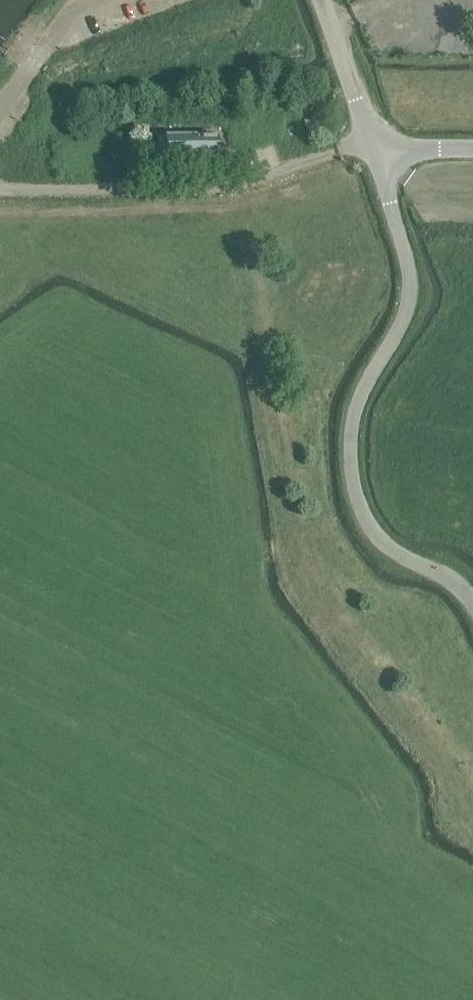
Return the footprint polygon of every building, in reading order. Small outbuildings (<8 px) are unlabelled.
[(218,136),(166,136),(166,163),(219,163),(218,136)]
